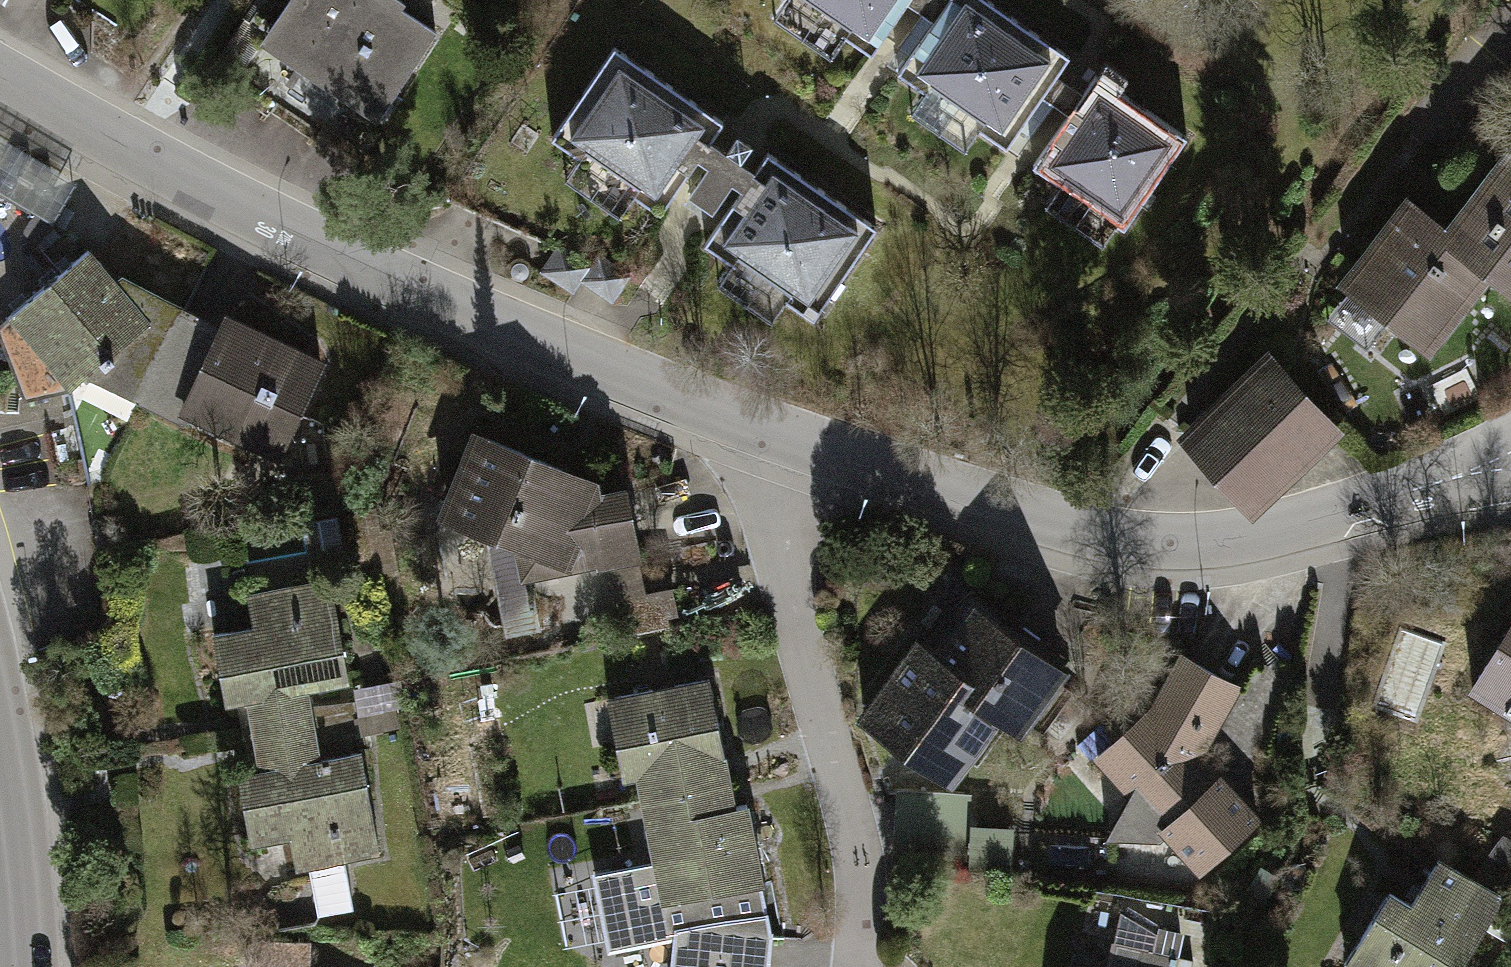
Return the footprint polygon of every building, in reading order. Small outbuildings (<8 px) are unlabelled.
[(268,30),(349,83),(357,72),(394,96),(437,32),(402,9),(406,3),(402,0),(288,0),(268,30)] [(820,18),(827,7),(850,22),(842,33),(872,53),(908,0),(794,0),(820,18)] [(898,72),(928,93),(936,81),(959,97),(952,108),(1007,146),(1044,92),(1058,71),(1069,55),(988,0),(948,0),(936,17),(898,72)] [(948,0),(911,0),(936,17),(948,0)] [(615,47),(552,138),(608,177),(616,166),(638,181),(631,192),(661,213),(700,155),(713,137),(723,122),(615,47)] [(1086,90),(1058,71),(1044,92),(1071,111),(1086,90)] [(1071,111),(1033,165),(1064,186),(1071,175),(1094,191),(1086,201),(1124,227),(1187,136),(1097,74),(1086,90),(1071,111)] [(1449,235),(1447,237),(1487,269),(1510,287),(1510,116),(1464,176),(1483,191),(1449,235)] [(745,185),(758,166),(713,137),(700,155),(706,159),(686,186),(710,203),(729,175),(745,185)] [(0,139),(0,193),(52,223),(76,183),(0,139)] [(745,185),(705,244),(736,265),(743,254),(766,269),(758,280),(814,318),(877,228),(767,153),(758,166),(745,185)] [(1427,346),(1487,269),(1447,237),(1449,235),(1409,204),(1347,283),(1427,346)] [(542,270),(574,292),(582,281),(612,302),(631,276),(598,254),(590,265),(560,244),(542,270)] [(140,403),(183,312),(122,280),(117,285),(88,250),(0,324),(0,340),(24,399),(68,390),(102,363),(107,369),(144,387),(137,402),(140,403)] [(214,327),(183,312),(140,403),(184,424),(190,410),(242,434),(239,440),(268,453),(270,449),(279,453),(321,364),(226,319),(219,334),(212,331),(214,327)] [(1272,361),(1190,434),(1240,490),(1275,482),(1332,426),(1272,361)] [(593,482),(477,436),(445,515),(524,547),(528,571),(612,555),(635,551),(624,495),(596,501),(593,482)] [(644,595),(635,551),(612,555),(627,634),(663,627),(662,617),(672,615),(667,590),(644,595)] [(249,698),(256,736),(313,725),(309,703),(306,687),(349,680),(331,580),(248,595),(254,628),(214,634),(226,702),(249,698)] [(912,642),(916,645),(936,660),(974,608),(1021,642),(1029,632),(970,588),(912,642)] [(863,717),(951,781),(1001,713),(1021,728),(1062,672),(1021,642),(974,608),(936,660),(916,645),(863,717)] [(1473,689),(1510,712),(1510,628),(1473,689)] [(1199,756),(1238,687),(1182,655),(1152,706),(1199,756)] [(638,775),(643,799),(686,791),(687,793),(729,785),(709,679),(609,698),(624,777),(638,775)] [(352,702),(309,703),(313,725),(354,717),(352,702)] [(1224,782),(1199,756),(1152,706),(1098,755),(1132,793),(1107,838),(1158,841),(1167,832),(1224,782)] [(354,717),(313,725),(316,744),(357,732),(354,717)] [(316,744),(313,725),(256,736),(262,771),(239,775),(250,842),(291,835),(296,867),(311,864),(319,913),(353,907),(344,858),(379,852),(362,753),(319,760),(316,744)] [(1224,782),(1167,832),(1200,870),(1257,819),(1224,782)] [(729,785),(687,793),(686,791),(643,799),(655,868),(612,876),(612,873),(599,876),(612,945),(661,935),(660,937),(678,934),(674,966),(764,966),(768,934),(758,884),(762,884),(746,804),(733,806),(729,785)] [(896,789),(891,861),(1012,876),(1013,826),(970,824),(971,794),(896,789)] [(1501,897),(1439,858),(1421,886),(1430,895),(1423,911),(1390,891),(1345,963),(1352,966),(1459,966),(1501,897)] [(1176,955),(1154,950),(1158,932),(1122,910),(1109,966),(1174,966),(1176,955)] [(253,940),(251,966),(310,966),(311,943),(253,940)]
